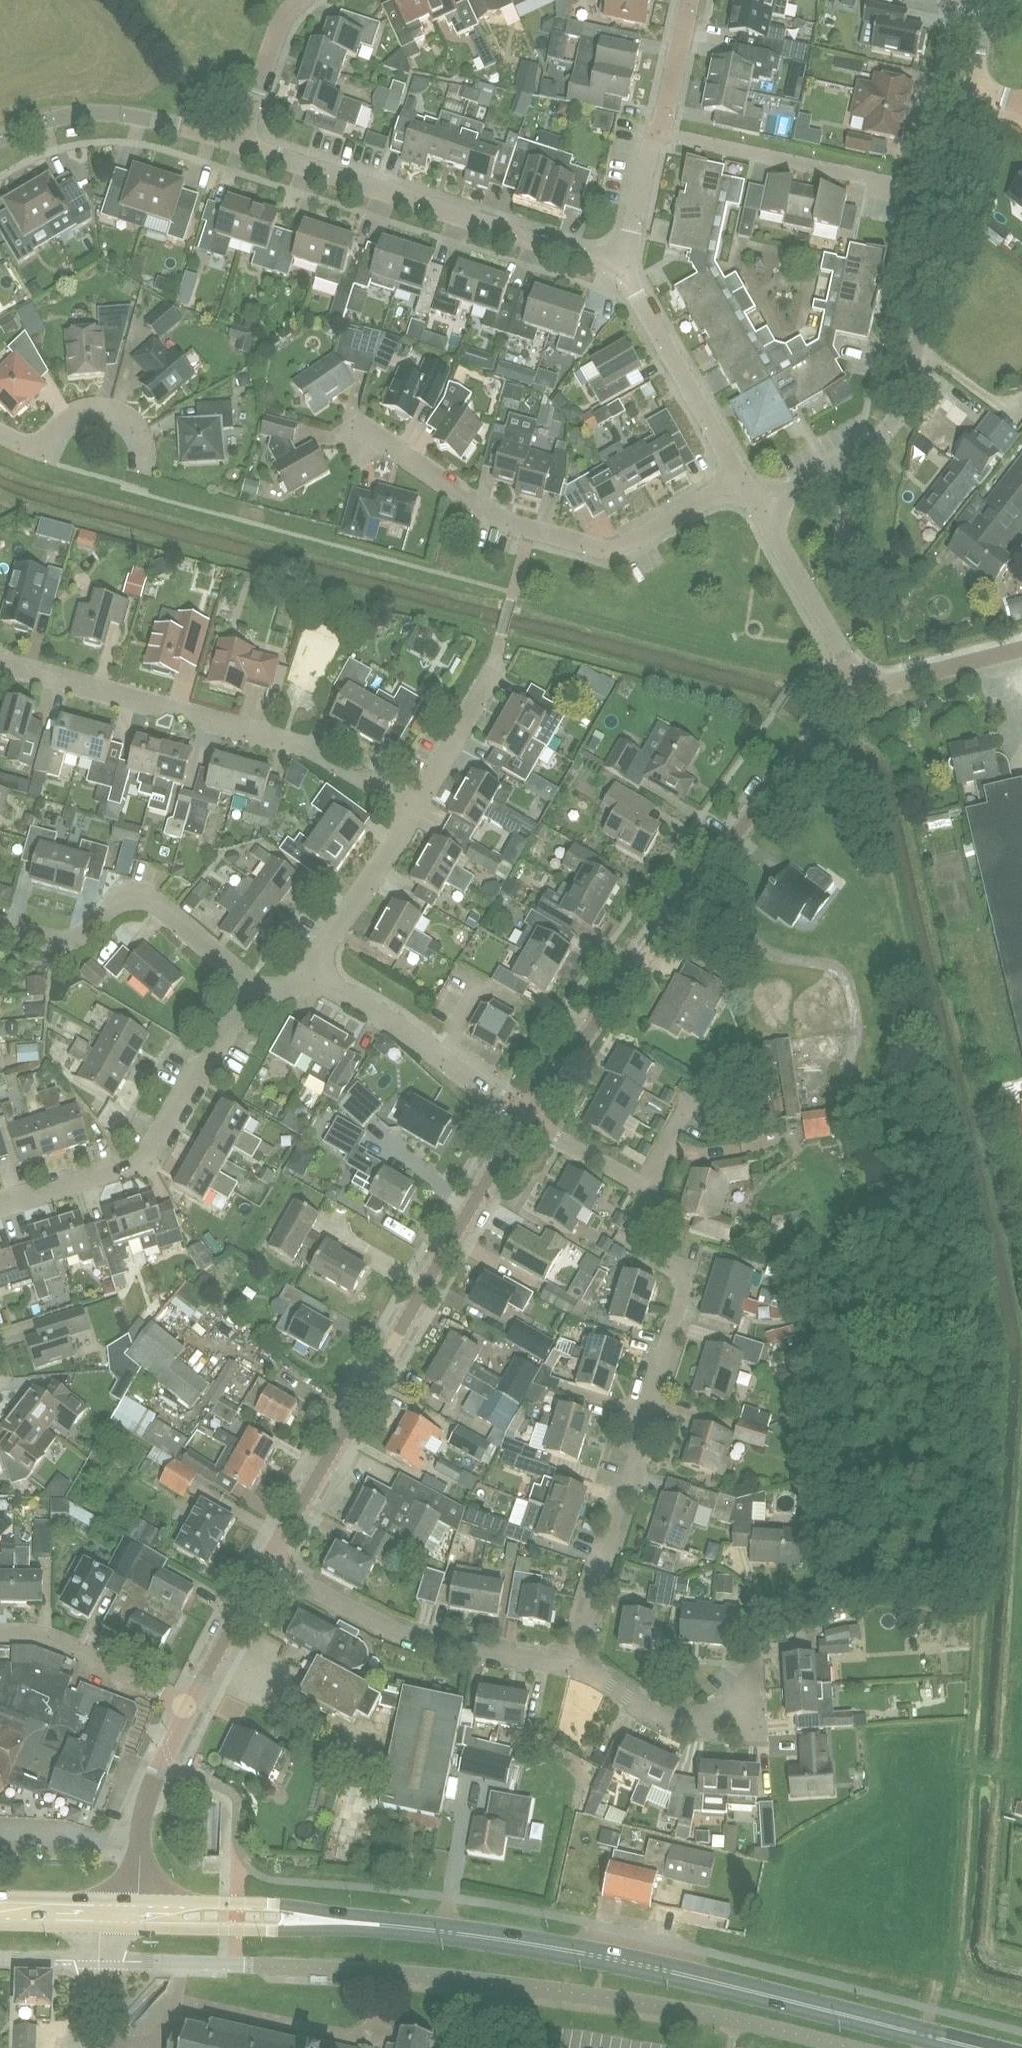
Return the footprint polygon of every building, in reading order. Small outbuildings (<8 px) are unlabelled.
[(423,0),(394,0),(403,19),(390,25),(401,48),(406,58),(421,52),(415,42),(425,38),(421,31),(424,30),(420,22),(430,17),(433,24),(434,24),(423,0)] [(434,24),(445,19),(449,27),(452,26),(457,37),(473,27),(476,33),(470,36),(485,67),(497,63),(467,2),(455,8),(451,0),(423,0),(434,24)] [(511,0),(468,0),(478,21),(513,5),(511,0)] [(650,0),(603,0),(601,12),(603,15),(607,16),(607,17),(644,26),(650,0)] [(735,3),(734,8),(771,16),(785,19),(788,6),(789,0),(733,0),(735,3)] [(926,34),(922,34),(923,27),(906,24),(908,12),(867,3),(863,23),(877,25),(872,49),(917,59),(918,53),(922,53),(926,34)] [(771,16),(734,8),(729,31),(761,38),(757,54),(779,59),(780,59),(786,30),(769,27),(771,16)] [(312,36),(309,42),(357,58),(361,46),(373,50),(380,21),(341,9),(339,18),(329,17),(327,24),(324,35),(312,36)] [(807,41),(808,24),(796,23),(795,40),(807,41)] [(613,31),(584,25),(579,48),(583,49),(580,65),(634,77),(639,51),(610,45),(613,31)] [(356,58),(357,58),(309,42),(302,63),(340,75),(347,55),(356,58)] [(401,48),(382,64),(410,73),(411,67),(406,58),(401,48)] [(779,59),(757,54),(752,53),(728,48),(726,61),(715,59),(710,85),(747,93),(750,81),(759,83),(760,79),(771,82),(773,72),(776,73),(779,59)] [(533,95),(541,64),(522,61),(515,91),(533,95)] [(334,95),(340,75),(302,63),(299,85),(363,106),(363,105),(334,95)] [(628,102),(634,77),(580,65),(577,80),(573,79),(567,104),(597,110),(600,96),(628,102)] [(860,85),(853,117),(868,120),(865,134),(899,141),(911,85),(877,77),(874,88),(860,85)] [(403,95),(406,87),(394,83),(391,91),(403,95)] [(356,128),(363,106),(299,85),(299,86),(309,89),(302,111),(324,118),(320,131),(344,139),(348,125),(356,128)] [(745,104),(747,93),(710,85),(704,110),(735,117),(732,130),(759,136),(765,112),(753,110),(754,106),(745,104)] [(397,116),(403,95),(391,91),(391,92),(381,89),(379,90),(377,93),(375,97),(374,101),(374,105),(375,109),(397,116)] [(532,96),(518,92),(511,113),(525,118),(532,96)] [(435,134),(422,130),(425,120),(413,116),(417,103),(408,100),(391,152),(404,156),(402,161),(425,169),(429,158),(428,158),(435,134)] [(615,114),(597,110),(593,127),(611,131),(615,114)] [(813,115),(800,112),(794,139),(821,145),(824,131),(810,128),(813,115)] [(449,165),(463,121),(441,114),(435,134),(428,158),(429,158),(449,165)] [(477,148),(482,132),(484,128),(463,121),(449,165),(469,172),(476,148),(477,148)] [(389,138),(368,130),(364,143),(385,150),(389,138)] [(509,172),(519,142),(517,142),(515,151),(493,144),(496,137),(482,132),(477,148),(476,148),(469,172),(465,182),(488,189),(495,169),(508,174),(508,171),(509,172)] [(849,135),(846,150),(869,155),(872,140),(849,135)] [(553,170),(557,159),(558,154),(519,142),(509,172),(522,176),(521,178),(523,183),(524,183),(519,199),(541,207),(552,174),(553,174),(554,170),(553,170)] [(584,199),(592,173),(556,163),(557,159),(553,170),(554,170),(553,174),(552,174),(541,207),(563,214),(570,194),(584,199)] [(681,195),(669,248),(695,254),(692,266),(698,275),(675,289),(693,320),(702,336),(705,334),(709,341),(706,343),(715,359),(733,390),(736,388),(775,365),(770,356),(786,346),(776,344),(767,328),(757,334),(746,315),(756,309),(745,290),(736,274),(726,280),(715,262),(728,205),(739,208),(745,182),(732,180),(732,181),(722,179),(725,168),(688,160),(682,186),(686,187),(685,196),(681,195)] [(148,216),(162,173),(148,168),(146,172),(136,169),(129,192),(112,186),(102,216),(119,222),(124,208),(148,216)] [(177,178),(162,173),(148,216),(172,224),(168,238),(185,244),(195,213),(178,208),(186,185),(176,182),(177,178)] [(1009,196),(1021,206),(1021,176),(1020,175),(1011,187),(1015,189),(1009,196)] [(798,230),(807,189),(785,184),(786,181),(768,177),(760,214),(785,219),(783,226),(798,230)] [(38,181),(26,189),(48,227),(69,214),(78,229),(93,221),(92,213),(79,191),(66,199),(62,198),(50,179),(40,185),(38,181)] [(48,227),(26,189),(13,196),(15,199),(5,205),(17,225),(16,229),(3,237),(19,265),(36,254),(27,239),(48,227)] [(828,194),(807,189),(798,230),(814,233),(815,225),(840,231),(848,194),(829,190),(828,194)] [(231,241),(243,244),(254,209),(245,206),(245,202),(234,199),(232,202),(230,201),(226,214),(212,210),(199,250),(222,257),(226,246),(229,247),(231,241)] [(275,273),(288,233),(275,229),(279,217),(254,209),(243,244),(254,248),(252,254),(256,255),(252,267),(274,274),(275,273)] [(319,268),(331,232),(306,224),(302,237),(288,233),(275,273),(288,277),(294,259),(319,268)] [(351,297),(366,252),(353,247),(356,240),(331,232),(319,268),(316,279),(340,287),(338,293),(351,297)] [(397,291),(410,250),(384,241),(382,249),(368,244),(366,252),(351,297),(355,286),(369,290),(371,283),(397,291)] [(814,302),(812,310),(824,313),(821,331),(826,332),(825,338),(831,339),(832,333),(868,341),(871,324),(875,306),(879,288),(875,287),(877,279),(881,280),(883,271),(887,253),(850,245),(847,261),(837,259),(837,258),(824,255),(824,258),(821,272),(833,274),(832,278),(828,296),(826,304),(814,302)] [(429,318),(445,268),(432,263),(434,258),(410,250),(397,291),(420,299),(415,314),(429,318)] [(475,307),(485,273),(461,265),(459,272),(445,268),(429,318),(431,311),(457,319),(462,303),(475,307)] [(507,335),(521,292),(508,288),(511,281),(485,273),(475,307),(488,311),(483,327),(507,335)] [(551,333),(562,298),(537,290),(534,297),(521,292),(507,335),(535,344),(539,330),(551,333)] [(586,306),(562,298),(551,333),(561,337),(557,351),(583,359),(595,342),(592,333),(597,318),(584,314),(586,306)] [(168,306),(147,324),(161,339),(181,321),(168,306)] [(68,334),(71,378),(105,376),(103,344),(123,343),(121,309),(99,310),(101,332),(68,334)] [(365,330),(364,335),(346,330),(341,346),(337,361),(334,357),(296,384),(316,414),(329,405),(327,402),(353,384),(342,368),(346,364),(354,367),(353,372),(371,376),(382,334),(365,330)] [(742,399),(730,406),(754,446),(784,429),(794,423),(784,405),(795,399),(800,408),(824,395),(824,394),(832,408),(851,397),(843,383),(847,381),(828,349),(831,339),(825,338),(826,332),(821,331),(818,342),(807,348),(801,338),(793,342),(786,346),(770,356),(775,365),(736,388),(742,399)] [(1,379),(0,380),(0,402),(8,410),(11,412),(13,414),(17,414),(19,413),(22,411),(41,392),(43,389),(43,387),(41,384),(29,371),(41,359),(26,333),(9,350),(16,358),(0,373),(0,378),(1,379)] [(155,343),(136,360),(150,377),(142,384),(147,390),(145,392),(145,397),(148,401),(153,401),(155,399),(161,406),(194,377),(175,355),(169,360),(155,343)] [(589,385),(602,407),(633,390),(626,379),(641,370),(626,345),(593,364),(601,378),(589,385)] [(419,378),(401,370),(385,407),(413,419),(420,403),(433,409),(449,372),(426,362),(419,378)] [(481,428),(460,413),(473,396),(460,387),(450,384),(445,399),(427,427),(439,435),(435,441),(462,458),(481,428)] [(204,421),(180,423),(182,464),(224,462),(222,431),(234,430),(233,404),(203,405),(204,421)] [(608,408),(600,412),(607,423),(613,418),(608,408)] [(599,427),(607,423),(600,412),(593,416),(591,413),(579,420),(587,434),(599,427)] [(684,469),(696,462),(668,412),(647,424),(654,438),(644,444),(649,453),(661,475),(661,476),(666,485),(687,473),(684,469)] [(991,415),(974,435),(998,455),(1015,434),(991,415)] [(311,445),(296,453),(290,443),(293,444),(298,427),(266,418),(261,436),(272,439),(269,450),(277,463),(274,465),(290,494),(327,472),(311,445)] [(527,459),(529,452),(528,452),(533,437),(516,432),(514,437),(507,434),(508,429),(496,426),(483,468),(497,472),(494,480),(519,487),(526,459),(527,459)] [(988,468),(998,455),(974,435),(971,433),(971,434),(960,447),(963,450),(956,459),(958,461),(955,464),(977,481),(982,486),(993,472),(988,468)] [(649,453),(644,444),(643,444),(644,445),(626,455),(620,445),(619,445),(643,486),(661,476),(661,475),(649,453)] [(643,486),(619,445),(599,456),(605,466),(610,475),(610,476),(623,497),(624,497),(643,486)] [(567,454),(556,451),(553,459),(529,452),(527,459),(526,459),(519,487),(516,494),(542,502),(549,478),(565,483),(567,476),(567,454)] [(985,504),(978,498),(977,499),(1019,531),(1021,528),(1021,457),(985,504)] [(940,530),(949,518),(959,506),(977,481),(955,464),(916,512),(940,530)] [(610,476),(610,475),(605,466),(568,488),(565,497),(574,513),(598,500),(608,518),(629,506),(624,497),(623,497),(610,476)] [(363,540),(369,517),(410,528),(417,499),(378,488),(376,498),(353,492),(343,535),(363,540)] [(1002,553),(1019,531),(977,499),(957,524),(965,530),(948,552),(993,586),(1012,561),(1002,553)] [(99,548),(102,535),(85,530),(82,543),(99,548)] [(132,593),(149,595),(151,571),(135,570),(132,593)] [(49,572),(46,582),(44,590),(28,586),(31,575),(17,571),(14,582),(13,581),(2,622),(33,631),(37,616),(51,619),(61,584),(60,584),(62,575),(49,572)] [(127,603),(98,596),(94,610),(81,607),(72,639),(103,647),(109,624),(121,627),(127,603)] [(1018,619),(1021,618),(1021,600),(1013,602),(1018,619)] [(183,616),(178,633),(158,628),(148,666),(176,674),(179,662),(194,666),(206,622),(183,616)] [(254,652),(221,642),(209,683),(242,693),(245,683),(270,690),(278,661),(254,654),(254,652)] [(333,720),(357,733),(374,703),(362,696),(368,686),(366,685),(372,673),(350,661),(335,688),(348,695),(333,720)] [(387,711),(374,703),(357,733),(382,748),(396,723),(408,730),(424,702),(402,689),(395,701),(394,700),(387,711)] [(8,762),(32,768),(43,727),(31,723),(36,707),(9,700),(0,731),(0,738),(14,742),(8,762)] [(515,700),(502,721),(548,748),(568,714),(543,700),(536,712),(515,700)] [(80,759),(89,726),(63,719),(58,736),(46,733),(35,773),(60,779),(67,755),(80,759)] [(536,757),(543,746),(548,748),(502,721),(488,745),(496,749),(487,764),(502,773),(503,770),(526,784),(540,760),(536,757)] [(109,802),(125,747),(112,743),(115,733),(89,726),(80,759),(93,762),(87,783),(107,789),(104,801),(109,802)] [(682,776),(699,747),(671,731),(654,761),(621,741),(605,769),(639,789),(645,778),(682,800),(693,782),(682,776)] [(152,798),(166,747),(139,739),(132,765),(121,762),(125,747),(109,802),(122,806),(131,772),(141,775),(138,784),(142,785),(139,795),(152,798)] [(996,767),(989,739),(950,748),(959,785),(975,782),(978,794),(984,793),(988,808),(965,814),(1003,972),(1021,967),(1021,784),(1020,783),(1013,785),(1008,765),(996,767)] [(184,786),(193,754),(166,747),(152,798),(153,797),(169,801),(174,784),(184,786)] [(216,814),(222,793),(235,797),(244,765),(217,757),(213,773),(201,770),(194,795),(184,832),(203,837),(209,813),(216,814)] [(271,772),(244,765),(235,797),(249,800),(244,822),(264,828),(261,836),(265,838),(268,828),(273,829),(281,800),(276,799),(282,780),(270,776),(271,772)] [(473,772),(461,793),(518,826),(523,817),(494,801),(501,788),(473,772)] [(616,785),(605,805),(617,812),(605,834),(621,843),(619,846),(642,859),(660,828),(648,820),(655,807),(616,785)] [(329,820),(320,832),(351,854),(367,831),(346,817),(354,805),(327,786),(311,807),(329,820)] [(2,817),(8,793),(0,790),(0,816),(2,817)] [(166,835),(182,839),(184,832),(194,795),(182,792),(174,820),(170,821),(166,835)] [(518,826),(461,793),(449,815),(477,831),(484,818),(524,840),(528,832),(517,826),(518,826)] [(933,821),(937,833),(958,826),(954,814),(933,821)] [(57,889),(67,854),(54,851),(58,835),(37,830),(41,819),(36,817),(32,828),(22,862),(36,866),(32,882),(57,889)] [(116,823),(112,840),(138,847),(142,830),(116,823)] [(336,873),(351,854),(320,832),(312,843),(301,835),(295,843),(289,839),(280,850),(321,880),(329,868),(336,873)] [(436,838),(424,860),(470,886),(475,878),(457,867),(464,854),(436,838)] [(78,858),(67,854),(57,889),(82,896),(86,880),(100,884),(109,849),(83,842),(78,858)] [(496,876),(504,862),(474,844),(466,859),(496,876)] [(582,877),(575,890),(606,907),(618,885),(604,877),(610,866),(576,846),(564,867),(582,877)] [(267,866),(256,883),(282,901),(299,877),(258,847),(252,855),(267,866)] [(470,886),(424,860),(411,881),(420,887),(414,897),(432,908),(439,897),(447,884),(465,895),(470,886)] [(812,923),(830,899),(827,896),(835,885),(818,872),(812,873),(800,889),(795,890),(782,881),(776,889),(773,886),(770,889),(772,890),(759,908),(777,921),(779,918),(793,928),(803,915),(812,923)] [(264,926),(282,901),(256,883),(244,899),(228,888),(223,895),(264,926)] [(592,930),(606,907),(575,890),(574,890),(564,884),(557,896),(549,892),(539,909),(533,905),(530,910),(564,929),(572,934),(579,922),(592,930)] [(264,926),(223,895),(217,903),(232,915),(220,932),(246,951),(264,926)] [(395,902),(382,923),(429,950),(434,941),(415,931),(422,918),(395,902)] [(557,941),(564,929),(530,910),(533,912),(526,924),(529,926),(516,948),(558,972),(571,949),(557,941)] [(429,950),(382,923),(370,945),(398,961),(405,947),(424,958),(429,950)] [(105,969),(117,980),(126,970),(163,1002),(183,979),(145,946),(135,957),(124,948),(105,969)] [(545,995),(558,972),(516,948),(516,949),(527,955),(515,977),(500,968),(493,980),(523,998),(530,986),(545,995)] [(107,977),(91,962),(82,973),(98,987),(107,977)] [(706,1007),(713,1011),(726,987),(702,973),(694,987),(677,977),(650,1024),(677,1039),(682,1030),(690,1035),(706,1007)] [(45,978),(28,978),(28,995),(45,995),(45,978)] [(512,1020),(516,1013),(494,1000),(489,1008),(482,1004),(469,1026),(477,1031),(473,1038),(483,1044),(495,1051),(499,1043),(507,1047),(520,1025),(512,1020)] [(112,1022),(103,1037),(137,1056),(149,1035),(98,1006),(93,1015),(105,1021),(107,1019),(112,1022)] [(315,1060),(333,1030),(311,1017),(305,1027),(291,1019),(270,1055),(295,1069),(304,1054),(315,1060)] [(356,1043),(333,1030),(315,1060),(316,1061),(313,1067),(312,1076),(343,1094),(362,1060),(350,1053),(356,1043)] [(125,1077),(137,1056),(103,1037),(95,1051),(90,1048),(91,1046),(79,1039),(74,1048),(125,1077)] [(790,1040),(761,1045),(773,1121),(801,1117),(790,1040)] [(9,1063),(43,1063),(43,1045),(10,1045),(9,1063)] [(606,1072),(612,1075),(641,1091),(648,1079),(645,1077),(652,1064),(621,1047),(606,1072)] [(125,1077),(74,1048),(69,1056),(81,1063),(83,1061),(87,1063),(79,1079),(113,1098),(125,1077)] [(402,1051),(394,1060),(417,1080),(425,1071),(402,1051)] [(644,1092),(641,1091),(612,1075),(598,1099),(629,1117),(629,1118),(632,1119),(639,1106),(636,1105),(644,1092)] [(349,1094),(374,1117),(383,1106),(358,1084),(349,1094)] [(651,1096),(660,1101),(669,1106),(676,1095),(666,1090),(665,1093),(655,1087),(651,1096)] [(57,1089),(48,1092),(67,1150),(90,1142),(78,1105),(62,1110),(60,1104),(61,1101),(57,1089)] [(743,1091),(729,1094),(731,1104),(745,1101),(743,1091)] [(67,1150),(48,1092),(40,1095),(43,1106),(46,1108),(48,1114),(31,1119),(43,1157),(67,1150)] [(623,1129),(629,1118),(629,1117),(598,1099),(584,1124),(619,1144),(626,1131),(623,1129)] [(401,1128),(436,1149),(451,1123),(416,1102),(401,1128)] [(43,1157),(31,1119),(16,1124),(14,1119),(16,1115),(12,1103),(2,1106),(20,1165),(43,1157)] [(223,1103),(211,1124),(258,1152),(263,1142),(246,1132),(253,1120),(223,1103)] [(743,1116),(742,1107),(729,1109),(731,1118),(743,1116)] [(805,1140),(831,1137),(828,1112),(802,1115),(805,1140)] [(398,1173),(371,1158),(358,1150),(367,1135),(338,1118),(329,1134),(339,1140),(334,1148),(350,1157),(344,1167),(377,1186),(371,1196),(372,1197),(366,1208),(376,1214),(382,1212),(387,1205),(399,1212),(413,1188),(395,1177),(398,1173)] [(657,1118),(651,1129),(661,1135),(667,1124),(657,1118)] [(258,1152),(211,1124),(199,1145),(229,1162),(236,1149),(253,1159),(258,1152)] [(9,1157),(0,1128),(0,1160),(9,1157)] [(643,1143),(638,1154),(647,1159),(653,1148),(643,1143)] [(222,1174),(229,1162),(199,1145),(186,1166),(234,1192),(239,1184),(222,1174)] [(305,1156),(302,1169),(314,1172),(317,1158),(305,1156)] [(748,1180),(745,1160),(713,1165),(709,1176),(693,1172),(680,1214),(697,1219),(694,1230),(727,1240),(732,1222),(719,1218),(729,1183),(748,1180)] [(234,1192),(186,1166),(174,1187),(204,1204),(212,1191),(229,1201),(234,1192)] [(570,1168),(556,1192),(583,1208),(591,1212),(598,1200),(595,1198),(602,1186),(570,1168)] [(583,1208),(556,1192),(551,1189),(536,1214),(571,1234),(579,1221),(576,1220),(583,1208)] [(183,1241),(176,1218),(171,1201),(156,1206),(153,1195),(126,1204),(138,1239),(139,1239),(143,1254),(183,1241)] [(294,1262),(303,1245),(321,1255),(312,1271),(352,1294),(366,1269),(340,1254),(342,1250),(310,1232),(320,1215),(295,1201),(269,1247),(294,1262)] [(129,1242),(138,1239),(126,1204),(104,1211),(108,1222),(96,1225),(112,1278),(128,1274),(124,1262),(130,1260),(127,1249),(131,1248),(129,1242)] [(618,1213),(612,1224),(620,1229),(627,1218),(618,1213)] [(112,1278),(96,1225),(96,1224),(84,1228),(80,1214),(54,1222),(66,1259),(78,1255),(81,1263),(84,1265),(94,1262),(96,1270),(108,1266),(112,1278)] [(66,1259),(54,1222),(30,1230),(34,1242),(22,1247),(34,1285),(61,1277),(56,1262),(66,1259)] [(543,1282),(566,1242),(548,1231),(542,1242),(519,1229),(502,1258),(543,1282)] [(22,1247),(11,1250),(7,1237),(0,1240),(0,1277),(5,1275),(8,1286),(11,1285),(13,1292),(34,1285),(22,1247)] [(604,1238),(597,1249),(607,1255),(614,1243),(604,1238)] [(615,1264),(609,1261),(605,1258),(598,1270),(600,1271),(590,1288),(599,1290),(615,1264)] [(718,1260),(709,1288),(744,1299),(747,1300),(751,1286),(748,1285),(753,1272),(718,1260)] [(625,1273),(617,1296),(649,1306),(657,1283),(625,1273)] [(486,1277),(479,1289),(476,1287),(470,1297),(473,1299),(472,1302),(501,1319),(509,1306),(523,1314),(534,1295),(505,1278),(501,1286),(486,1277)] [(549,1284),(541,1299),(571,1316),(579,1301),(549,1284)] [(289,1338),(319,1354),(333,1329),(298,1309),(305,1296),(288,1286),(281,1299),(292,1305),(278,1330),(289,1336),(289,1338)] [(590,1306),(599,1290),(590,1288),(582,1301),(590,1306)] [(740,1313),(744,1299),(709,1288),(700,1315),(738,1327),(742,1313),(740,1313)] [(204,1320),(209,1311),(183,1296),(178,1306),(204,1320)] [(642,1330),(649,1306),(617,1296),(610,1320),(642,1330)] [(790,1296),(778,1297),(780,1309),(781,1310),(792,1308),(790,1296)] [(780,1309),(772,1307),(774,1321),(782,1320),(782,1322),(794,1320),(792,1308),(781,1310),(780,1309)] [(37,1367),(75,1355),(69,1335),(89,1329),(83,1309),(36,1324),(40,1336),(28,1339),(37,1367)] [(562,1336),(552,1353),(562,1355),(569,1357),(571,1350),(566,1348),(570,1341),(572,1342),(580,1340),(584,1336),(587,1325),(569,1320),(561,1335),(562,1336)] [(133,1346),(148,1329),(138,1321),(128,1332),(133,1346)] [(185,1351),(152,1323),(148,1329),(133,1346),(125,1355),(139,1367),(142,1369),(143,1368),(191,1408),(209,1387),(178,1360),(185,1351)] [(248,1348),(254,1338),(237,1328),(231,1337),(248,1348)] [(530,1330),(521,1347),(544,1361),(554,1344),(530,1330)] [(453,1337),(442,1357),(520,1404),(538,1372),(516,1360),(504,1381),(474,1364),(481,1352),(453,1337)] [(736,1337),(731,1352),(708,1345),(694,1391),(728,1402),(740,1362),(757,1367),(760,1360),(765,1362),(770,1348),(736,1337)] [(783,1340),(786,1359),(798,1357),(795,1337),(783,1340)] [(591,1339),(584,1363),(616,1372),(623,1349),(591,1339)] [(553,1371),(562,1355),(552,1353),(545,1366),(543,1365),(538,1374),(551,1377),(553,1371)] [(139,1367),(125,1355),(110,1357),(111,1371),(139,1367)] [(520,1404),(442,1357),(435,1369),(433,1368),(431,1368),(426,1376),(427,1379),(429,1380),(427,1382),(437,1388),(432,1396),(451,1406),(455,1398),(462,1386),(484,1399),(474,1416),(503,1432),(519,1405),(520,1405),(520,1404)] [(609,1396),(616,1372),(584,1363),(577,1386),(609,1396)] [(130,1388),(142,1369),(139,1367),(111,1371),(119,1382),(130,1388)] [(533,1385),(557,1392),(561,1381),(539,1374),(533,1385)] [(260,1380),(245,1405),(285,1428),(298,1406),(271,1390),(272,1387),(260,1380)] [(35,1388),(20,1407),(48,1428),(55,1420),(67,1429),(75,1419),(78,1421),(88,1408),(55,1383),(45,1395),(35,1388)] [(125,1398),(130,1388),(110,1421),(175,1461),(176,1461),(190,1441),(155,1420),(155,1419),(151,1414),(125,1398)] [(525,1401),(516,1417),(524,1420),(533,1405),(536,1407),(542,1396),(534,1392),(528,1402),(525,1401)] [(219,1403),(213,1414),(212,1415),(219,1419),(232,1425),(238,1414),(219,1403)] [(560,1406),(557,1418),(545,1414),(541,1426),(553,1429),(585,1440),(592,1416),(560,1406)] [(47,1430),(48,1428),(20,1407),(3,1429),(14,1437),(2,1452),(12,1460),(10,1463),(15,1483),(27,1479),(45,1456),(43,1455),(57,1437),(47,1430)] [(409,1414),(398,1434),(425,1449),(431,1438),(438,1442),(443,1433),(409,1414)] [(531,1423),(524,1420),(516,1417),(507,1432),(515,1436),(518,1431),(525,1434),(531,1423)] [(767,1430),(768,1427),(741,1419),(740,1421),(739,1420),(734,1440),(763,1449),(765,1446),(769,1448),(773,1434),(768,1432),(768,1430),(767,1430)] [(723,1458),(731,1434),(696,1424),(684,1464),(714,1473),(719,1457),(723,1458)] [(577,1463),(585,1440),(553,1429),(545,1453),(577,1463)] [(251,1432),(238,1454),(263,1468),(276,1446),(251,1432)] [(418,1461),(425,1449),(398,1434),(387,1454),(421,1473),(426,1464),(418,1461)] [(529,1460),(533,1448),(505,1438),(501,1451),(518,1457),(529,1460)] [(178,1462),(199,1476),(214,1485),(222,1472),(186,1449),(178,1462)] [(250,1490),(263,1468),(238,1454),(226,1476),(250,1490)] [(556,1469),(529,1460),(518,1457),(515,1468),(552,1481),(556,1469)] [(435,1470),(456,1482),(463,1470),(442,1459),(435,1470)] [(184,1499),(199,1476),(178,1462),(176,1461),(175,1461),(160,1484),(184,1499)] [(466,1509),(442,1496),(421,1486),(399,1475),(390,1491),(373,1482),(367,1493),(365,1492),(351,1517),(383,1535),(397,1542),(399,1538),(422,1551),(438,1521),(458,1532),(466,1509)] [(448,1486),(427,1475),(421,1486),(442,1496),(448,1486)] [(535,1486),(529,1503),(578,1519),(587,1492),(556,1482),(553,1492),(535,1486)] [(711,1519),(729,1525),(738,1500),(737,1500),(720,1494),(719,1496),(692,1487),(687,1502),(663,1494),(647,1542),(683,1553),(699,1506),(714,1511),(711,1519)] [(766,1493),(738,1500),(729,1525),(734,1527),(735,1546),(753,1547),(752,1561),(800,1564),(802,1532),(754,1529),(754,1522),(753,1521),(754,1505),(765,1505),(766,1493)] [(0,1497),(0,1529),(18,1528),(17,1496),(0,1497)] [(210,1566),(237,1517),(202,1498),(175,1546),(210,1566)] [(569,1545),(578,1519),(529,1503),(520,1529),(507,1524),(508,1521),(469,1507),(467,1512),(465,1511),(461,1525),(488,1533),(519,1542),(530,1546),(534,1534),(569,1545)] [(384,1566),(397,1542),(383,1535),(351,1517),(346,1527),(362,1536),(358,1542),(352,1544),(350,1548),(338,1541),(322,1570),(360,1590),(377,1561),(384,1566)] [(486,1542),(488,1533),(461,1525),(458,1533),(486,1542)] [(51,1526),(35,1526),(35,1559),(51,1559),(51,1526)] [(517,1560),(519,1542),(488,1533),(486,1542),(507,1549),(506,1559),(517,1560)] [(110,1571),(128,1581),(143,1555),(125,1544),(110,1571)] [(15,1546),(3,1546),(4,1556),(0,1556),(0,1604),(14,1604),(15,1546)] [(14,1604),(43,1604),(43,1571),(30,1571),(30,1546),(15,1546),(14,1604)] [(166,1639),(171,1638),(183,1616),(181,1612),(183,1608),(148,1588),(161,1565),(143,1555),(128,1581),(103,1627),(156,1657),(166,1639)] [(543,1578),(541,1578),(530,1576),(533,1560),(519,1558),(512,1597),(524,1599),(520,1621),(549,1626),(555,1595),(540,1592),(543,1578)] [(63,1605),(70,1609),(71,1613),(79,1617),(83,1616),(90,1620),(113,1577),(87,1563),(86,1564),(79,1561),(69,1579),(75,1583),(63,1605)] [(183,1608),(195,1585),(161,1565),(148,1588),(183,1608)] [(446,1575),(426,1569),(417,1599),(437,1605),(446,1575)] [(675,1589),(677,1577),(658,1572),(655,1586),(675,1589)] [(474,1614),(480,1581),(455,1577),(450,1610),(474,1614)] [(504,1585),(480,1581),(474,1614),(498,1618),(504,1585)] [(672,1607),(675,1590),(650,1586),(647,1604),(672,1607)] [(708,1645),(712,1608),(712,1605),(698,1603),(697,1607),(683,1605),(679,1642),(708,1645)] [(725,1609),(712,1608),(708,1645),(736,1647),(740,1607),(725,1606),(725,1609)] [(323,1658),(341,1669),(346,1670),(351,1671),(356,1670),(361,1669),(365,1667),(367,1663),(368,1659),(369,1656),(368,1652),(366,1648),(364,1645),(361,1642),(357,1640),(361,1633),(340,1622),(337,1628),(304,1610),(288,1639),(323,1658)] [(648,1652),(654,1617),(626,1612),(620,1648),(648,1652)] [(827,1634),(830,1653),(857,1650),(855,1630),(827,1634)] [(783,1658),(784,1687),(820,1685),(820,1684),(818,1656),(783,1658)] [(353,1724),(365,1702),(372,1689),(372,1688),(319,1660),(300,1695),(353,1724)] [(78,1694),(67,1690),(72,1679),(31,1663),(30,1665),(0,1665),(0,1786),(6,1789),(9,1780),(35,1790),(50,1791),(93,1808),(112,1756),(118,1759),(137,1712),(134,1705),(81,1685),(78,1694)] [(836,1683),(820,1684),(820,1685),(784,1687),(784,1688),(782,1689),(780,1691),(781,1700),(783,1702),(785,1701),(786,1717),(822,1715),(821,1702),(837,1701),(836,1683)] [(404,1689),(404,1690),(390,1686),(388,1692),(372,1689),(365,1702),(370,1705),(375,1696),(382,1700),(380,1707),(399,1712),(380,1807),(440,1819),(464,1701),(404,1689)] [(500,1725),(505,1692),(481,1688),(475,1721),(500,1725)] [(529,1696),(505,1692),(500,1725),(524,1729),(529,1696)] [(853,1713),(824,1715),(824,1729),(854,1727),(853,1713)] [(282,1750),(244,1731),(234,1726),(220,1756),(267,1780),(282,1750)] [(460,1726),(456,1746),(470,1749),(472,1739),(473,1730),(460,1726)] [(493,1754),(495,1745),(472,1739),(470,1749),(478,1751),(493,1754)] [(793,1797),(832,1794),(830,1767),(827,1767),(825,1739),(801,1740),(803,1768),(791,1769),(793,1797)] [(640,1781),(652,1751),(628,1741),(615,1770),(640,1781)] [(513,1749),(495,1745),(493,1754),(510,1758),(513,1749)] [(679,1763),(652,1751),(640,1781),(639,1781),(631,1802),(644,1808),(653,1787),(666,1792),(674,1775),(679,1763)] [(478,1752),(473,1776),(507,1784),(512,1760),(478,1752)] [(727,1806),(729,1766),(703,1764),(700,1799),(694,1799),(686,1797),(681,1821),(680,1821),(676,1839),(682,1840),(682,1837),(689,1838),(695,1812),(702,1813),(703,1812),(726,1814),(727,1806)] [(759,1768),(729,1766),(727,1806),(756,1808),(759,1768)] [(604,1797),(614,1775),(602,1770),(592,1792),(604,1797)] [(331,1815),(337,1795),(338,1790),(322,1786),(316,1811),(331,1815)] [(533,1801),(492,1793),(488,1820),(474,1818),(468,1855),(505,1861),(508,1838),(526,1841),(533,1801)] [(667,1818),(681,1820),(685,1797),(671,1794),(667,1818)] [(757,1849),(776,1848),(773,1803),(759,1804),(761,1836),(756,1837),(757,1849)] [(615,1809),(613,1822),(629,1825),(632,1813),(615,1809)] [(424,1818),(421,1833),(440,1837),(443,1821),(424,1818)] [(617,1848),(621,1834),(606,1830),(602,1845),(617,1848)] [(708,1888),(715,1858),(650,1842),(646,1860),(615,1852),(605,1898),(649,1908),(657,1876),(708,1888)] [(51,2021),(53,1974),(18,1973),(17,2006),(38,2006),(37,2021),(51,2021)] [(296,2039),(295,2042),(212,2023),(211,2027),(191,2022),(189,2030),(177,2027),(172,2047),(335,2047),(296,2039)] [(15,2047),(35,2047),(36,2026),(16,2025),(15,2047)] [(446,2037),(432,2034),(431,2038),(404,2031),(401,2042),(397,2041),(395,2047),(389,2046),(389,2047),(443,2047),(446,2037)]
